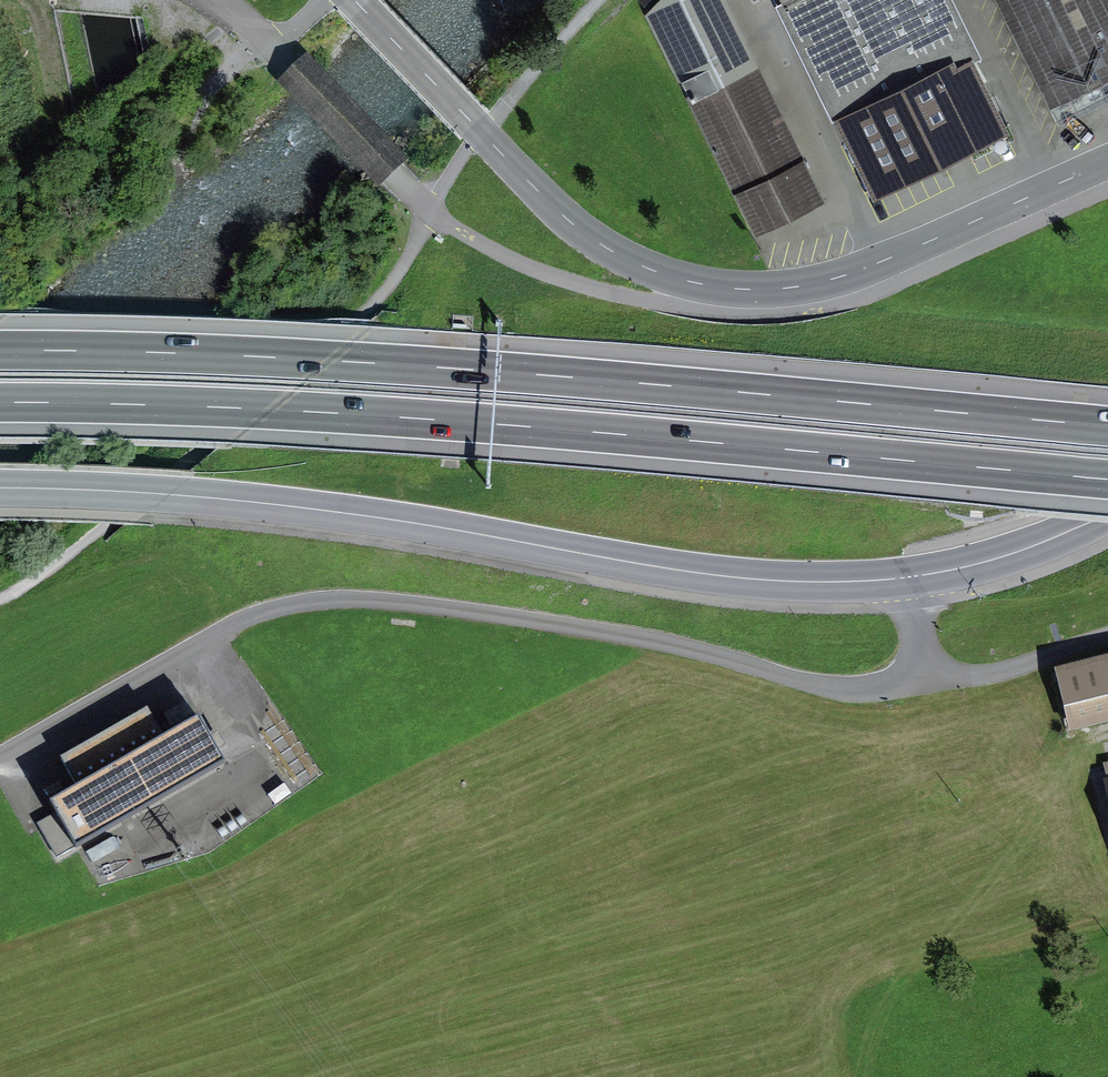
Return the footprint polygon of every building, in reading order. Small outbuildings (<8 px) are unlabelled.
[(755,232),(825,198),(727,0),(655,0),(646,9),(755,232)] [(881,185),(1012,123),(954,0),(793,0),(881,185)] [(1062,105),(1107,83),(1107,0),(1011,0),(1062,105)] [(1061,670),(1078,726),(1107,717),(1107,656),(1061,670)] [(196,715),(47,801),(73,846),(222,760),(196,715)]
